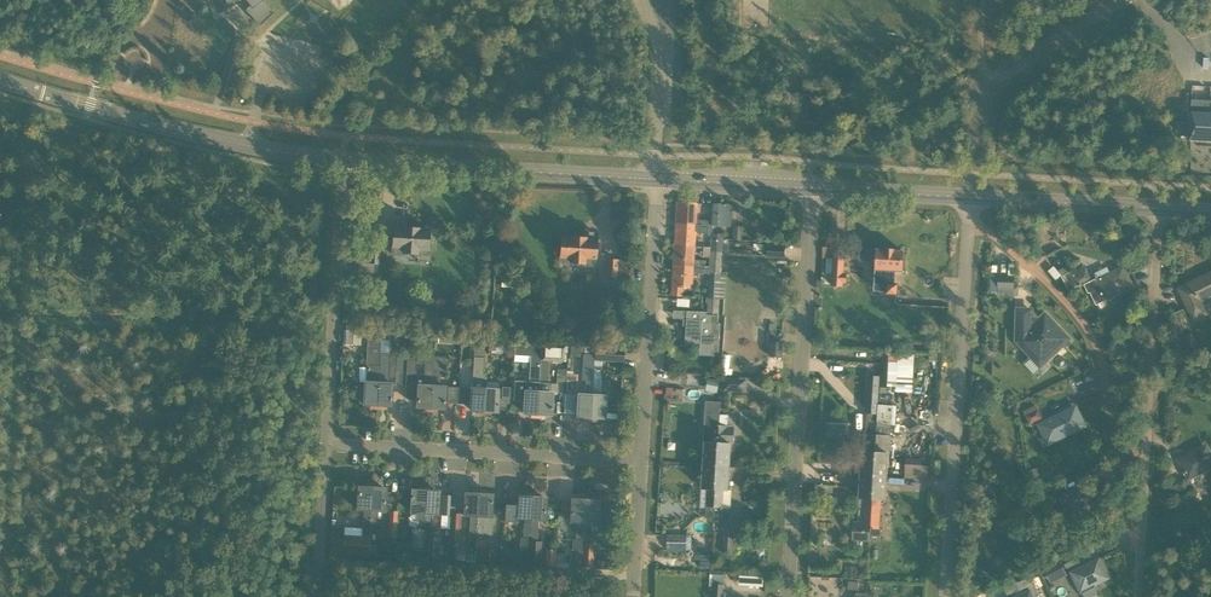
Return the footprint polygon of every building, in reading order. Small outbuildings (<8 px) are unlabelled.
[(247,2),(250,5),(245,10),(260,25),(274,12),(263,1),(264,0),(246,0),(247,2)] [(1204,101),(1192,100),(1189,141),(1210,142),(1210,101),(1204,101)] [(713,225),(712,225),(713,221),(696,220),(697,203),(678,202),(677,223),(701,225),(701,227),(709,227),(709,233),(712,233),(713,225)] [(714,204),(713,221),(712,225),(713,225),(731,226),(733,205),(714,204)] [(394,222),(392,254),(404,255),(404,253),(419,254),(419,261),(430,261),(430,254),(427,254),(428,242),(429,230),(417,229),(414,226),(409,226),(406,228),(405,228),(406,222),(394,222)] [(675,245),(695,246),(696,226),(701,227),(701,225),(677,223),(675,245)] [(560,249),(560,262),(583,263),(583,265),(595,265),(596,245),(596,233),(585,233),(585,239),(584,239),(581,235),(576,235),(573,238),(561,237),(560,249)] [(710,257),(721,258),(722,240),(711,240),(710,257)] [(699,268),(705,268),(706,260),(694,259),(695,246),(675,245),(674,265),(699,267),(699,268)] [(768,257),(785,257),(785,247),(768,246),(768,257)] [(823,247),(823,258),(834,258),(834,248),(823,247)] [(843,281),(845,248),(834,247),(834,248),(834,258),(832,281),(843,281)] [(858,249),(858,261),(868,261),(868,248),(858,249)] [(877,261),(875,290),(881,290),(887,291),(887,294),(897,294),(898,285),(894,285),(895,271),(902,271),(903,251),(878,249),(877,261)] [(616,278),(617,259),(607,259),(606,277),(616,278)] [(627,260),(617,259),(616,278),(615,296),(624,297),(627,260)] [(710,263),(709,268),(709,274),(720,275),(721,264),(710,263)] [(674,265),(672,296),(683,296),(684,288),(692,288),(693,276),(699,276),(699,273),(709,274),(709,268),(705,268),(699,268),(699,267),(674,265)] [(1096,304),(1131,286),(1122,268),(1096,281),(1095,279),(1090,282),(1083,268),(1072,273),(1072,271),(1062,276),(1069,289),(1079,285),(1079,286),(1080,285),(1080,284),(1084,282),(1085,284),(1084,285),(1088,293),(1090,292),(1096,304)] [(719,298),(724,298),(726,275),(720,275),(709,274),(708,297),(719,298)] [(1210,295),(1210,274),(1191,283),(1178,289),(1187,307),(1193,319),(1206,313),(1203,306),(1207,304),(1204,299),(1210,295)] [(998,287),(1014,288),(1014,278),(998,277),(998,287)] [(708,297),(707,312),(707,315),(718,315),(719,298),(708,297)] [(689,306),(689,298),(676,298),(676,306),(689,306)] [(349,300),(348,319),(382,321),(382,309),(381,309),(382,299),(370,299),(369,308),(361,308),(361,300),(349,300)] [(1174,314),(1182,330),(1191,326),(1183,309),(1174,314)] [(707,312),(687,311),(685,344),(713,345),(713,352),(718,352),(720,327),(717,327),(718,315),(707,315),(707,312)] [(1031,316),(1017,316),(1017,341),(1040,366),(1059,348),(1057,346),(1067,337),(1045,314),(1033,325),(1031,325),(1031,316)] [(371,408),(377,409),(380,353),(379,353),(380,340),(381,340),(381,329),(381,327),(368,326),(367,339),(368,339),(367,365),(371,366),(370,383),(365,382),(364,404),(371,404),(371,408)] [(345,338),(344,344),(352,345),(353,330),(346,330),(345,330),(345,338)] [(353,330),(352,345),(361,345),(362,331),(353,330)] [(1181,341),(1185,349),(1188,347),(1190,349),(1199,344),(1192,331),(1183,335),(1185,339),(1181,341)] [(782,343),(771,342),(770,356),(781,357),(782,343)] [(540,357),(541,345),(515,343),(514,355),(530,356),(529,381),(515,380),(515,388),(514,400),(525,400),(524,413),(531,414),(531,418),(537,418),(540,360),(540,357)] [(540,357),(540,360),(548,360),(563,361),(563,346),(541,345),(540,357)] [(590,421),(593,378),(594,360),(595,348),(585,347),(584,353),(582,353),(581,380),(586,380),(585,395),(578,395),(577,416),(585,417),(585,421),(590,421)] [(594,360),(601,360),(611,361),(623,362),(624,350),(611,349),(595,348),(594,360)] [(913,376),(913,370),(914,364),(913,364),(913,362),(914,355),(896,353),(883,352),(882,369),(881,369),(880,384),(902,386),(903,375),(913,376)] [(389,354),(380,353),(377,409),(383,409),(383,405),(391,405),(392,384),(388,384),(389,354)] [(433,369),(434,357),(426,356),(425,386),(419,386),(418,395),(417,407),(425,407),(424,411),(430,412),(433,369)] [(395,385),(405,386),(407,357),(397,357),(395,385)] [(407,357),(405,386),(414,386),(415,372),(414,372),(415,358),(407,358),(407,357)] [(430,412),(436,412),(437,408),(444,408),(445,396),(445,387),(439,387),(440,377),(444,377),(445,357),(434,357),(433,369),(430,412)] [(484,415),(486,381),(486,374),(484,374),(485,358),(474,357),(472,389),(471,398),(471,410),(478,410),(478,414),(484,415)] [(540,360),(537,418),(543,418),(543,414),(550,415),(552,393),(550,393),(551,384),(547,384),(548,360),(540,360)] [(593,378),(590,421),(596,421),(596,417),(604,418),(604,411),(605,404),(605,396),(599,396),(601,360),(594,360),(593,378)] [(565,394),(566,375),(557,374),(556,393),(565,394)] [(565,394),(574,395),(575,376),(566,375),(565,394)] [(867,376),(865,413),(867,413),(867,421),(877,422),(878,405),(880,376),(867,376)] [(716,392),(718,380),(706,378),(705,391),(716,392)] [(724,384),(723,390),(732,390),(746,392),(747,379),(732,378),(724,378),(724,384)] [(484,415),(490,415),(490,411),(497,412),(498,403),(509,404),(510,391),(510,387),(501,387),(501,391),(498,390),(499,384),(497,382),(486,381),(484,415)] [(458,388),(448,387),(448,403),(457,404),(458,388)] [(458,388),(457,404),(468,404),(469,389),(458,388)] [(557,401),(557,412),(564,413),(565,402),(557,401)] [(717,466),(720,415),(720,402),(706,402),(703,443),(705,443),(704,465),(717,466)] [(878,405),(877,422),(876,435),(874,476),(887,477),(889,454),(891,424),(895,424),(896,406),(878,405)] [(1029,425),(1043,418),(1036,405),(1023,411),(1029,425)] [(1049,442),(1073,430),(1084,425),(1075,408),(1040,425),(1049,442)] [(720,415),(717,466),(730,467),(732,445),(731,445),(731,443),(733,443),(733,438),(732,437),(732,436),(734,436),(735,427),(727,426),(728,415),(720,415)] [(867,421),(866,434),(876,435),(877,422),(867,421)] [(847,437),(847,422),(827,422),(827,437),(847,437)] [(863,434),(861,475),(874,476),(876,435),(866,434),(863,434)] [(1200,472),(1210,466),(1210,457),(1206,447),(1204,448),(1203,446),(1194,451),(1195,453),(1180,460),(1189,477),(1200,472)] [(921,459),(906,458),(905,470),(920,471),(921,459)] [(714,507),(717,466),(704,465),(702,488),(707,488),(706,517),(714,517),(715,507),(714,507)] [(715,507),(730,508),(731,490),(729,490),(730,467),(717,466),(714,507),(715,507)] [(870,541),(871,529),(870,529),(874,476),(861,475),(859,498),(861,498),(860,523),(853,522),(852,540),(870,541)] [(886,499),(887,477),(874,476),(870,529),(871,529),(879,529),(881,499),(886,499)] [(1177,484),(1181,492),(1188,489),(1184,480),(1177,484)] [(369,542),(372,485),(366,484),(366,488),(359,488),(358,500),(358,509),(364,509),(363,527),(362,536),(343,535),(342,553),(368,555),(369,542)] [(815,484),(815,499),(824,499),(825,485),(817,484),(815,484)] [(1086,484),(1061,496),(1072,519),(1090,510),(1101,505),(1093,488),(1089,490),(1086,484)] [(369,542),(376,543),(377,527),(378,510),(384,510),(386,489),(378,489),(378,485),(372,485),(369,542)] [(426,488),(420,487),(420,491),(412,491),(412,503),(411,512),(417,512),(416,529),(412,529),(411,542),(396,541),(395,557),(422,558),(426,488)] [(431,523),(432,513),(438,514),(439,492),(432,492),(432,488),(426,488),(422,558),(432,559),(434,524),(431,523)] [(475,549),(479,491),(473,490),(473,494),(465,494),(464,515),(471,515),(470,533),(468,548),(475,549)] [(475,549),(476,549),(475,560),(493,561),(494,549),(486,549),(486,540),(479,540),(479,533),(484,534),(484,533),(491,534),(493,511),(491,511),(492,495),(485,495),(485,491),(479,491),(475,549)] [(532,494),(526,493),(526,497),(519,497),(518,505),(505,505),(504,521),(518,522),(518,518),(524,518),(523,536),(530,536),(532,494)] [(538,519),(544,520),(544,519),(550,519),(552,518),(553,516),(553,514),(552,512),(551,510),(545,510),(546,499),(538,498),(538,494),(532,494),(530,536),(537,537),(538,519)] [(442,495),(441,515),(451,516),(451,512),(452,495),(442,495)] [(1008,496),(991,502),(992,505),(996,516),(1010,512),(1008,507),(1011,506),(1008,499),(1008,496)] [(583,539),(586,497),(580,497),(579,500),(572,500),(571,521),(577,522),(576,539),(583,539)] [(583,539),(585,539),(585,542),(584,542),(582,566),(592,566),(593,543),(591,543),(592,523),(598,523),(599,502),(591,501),(592,497),(586,497),(583,539)] [(395,538),(396,511),(389,510),(388,537),(390,537),(395,538)] [(450,541),(458,541),(460,513),(451,512),(451,516),(450,529),(450,541)] [(439,550),(438,560),(448,560),(449,540),(450,541),(450,529),(445,529),(444,545),(439,545),(439,550)] [(733,552),(734,533),(724,532),(723,552),(733,552)] [(692,535),(686,535),(668,535),(667,550),(686,550),(686,543),(692,543),(692,535)] [(518,551),(517,564),(517,565),(529,565),(529,564),(529,552),(529,550),(529,540),(529,538),(521,537),(520,550),(520,551),(518,551)] [(529,552),(529,564),(540,564),(542,541),(529,540),(529,550),(530,551),(529,552)] [(701,553),(700,568),(709,569),(710,554),(701,553)] [(502,555),(502,563),(514,563),(515,556),(502,555)] [(545,556),(545,564),(555,565),(556,557),(545,556)] [(1059,560),(1041,569),(1044,577),(1063,568),(1059,560)] [(1072,573),(1081,590),(1084,596),(1089,596),(1098,593),(1094,584),(1096,583),(1107,578),(1098,560),(1087,565),(1072,573)] [(724,574),(711,573),(710,596),(724,596),(724,574)] [(1014,596),(1040,596),(1030,576),(1015,583),(1019,592),(1020,594),(1014,596)]
